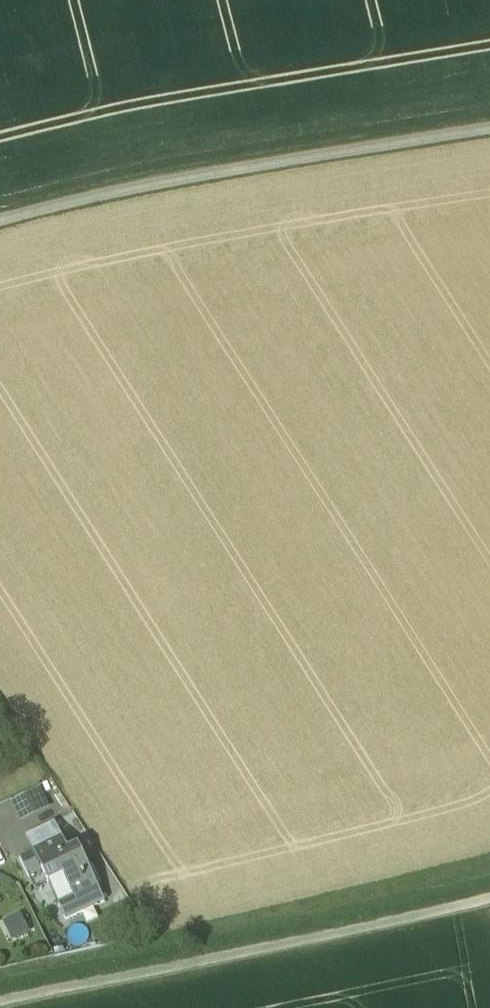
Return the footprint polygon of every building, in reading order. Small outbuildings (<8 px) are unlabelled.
[(40,784),(11,798),(21,819),(50,805),(40,784)] [(64,840),(37,853),(36,851),(34,852),(44,874),(49,884),(50,884),(67,920),(106,902),(80,846),(70,851),(64,840)] [(44,874),(34,852),(21,858),(31,880),(44,874)]
